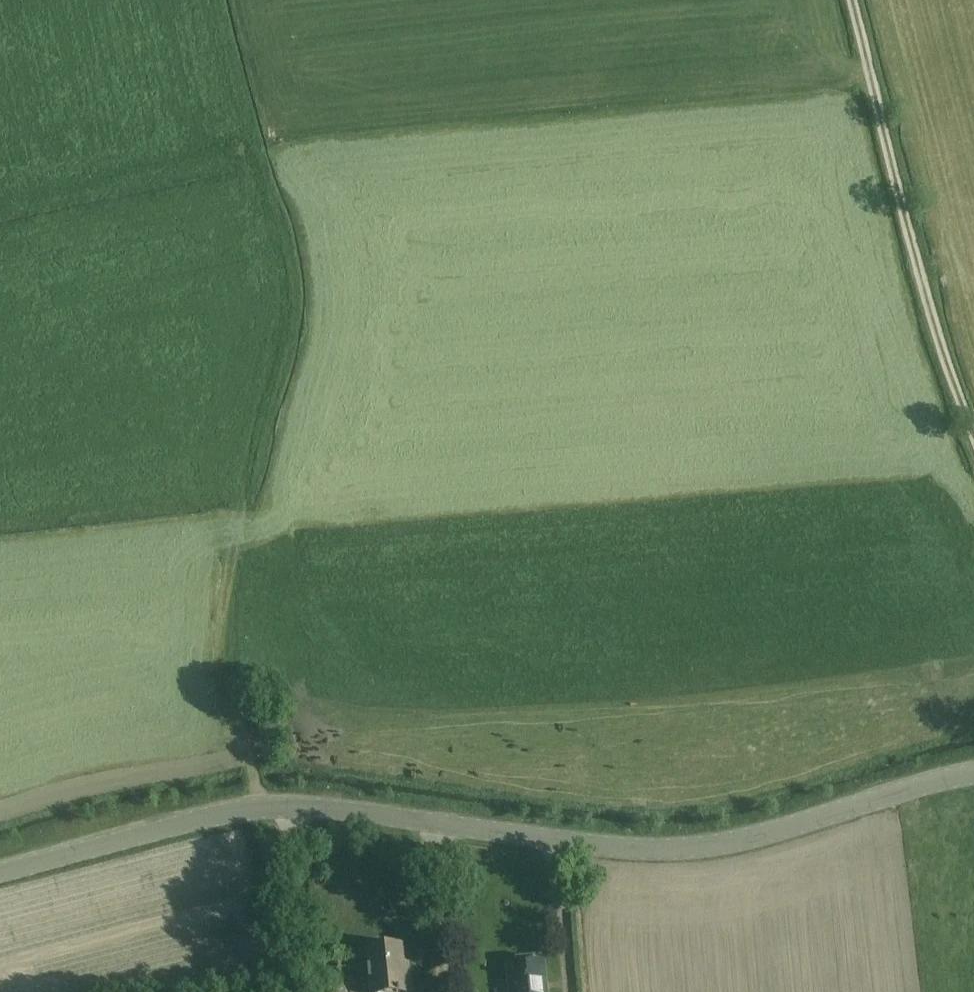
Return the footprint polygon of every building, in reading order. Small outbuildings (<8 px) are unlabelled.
[(410,975),(404,975),(402,947),(368,951),(372,991),(411,991),(410,975)] [(534,961),(530,958),(519,959),(515,963),(507,964),(510,991),(545,991),(542,961),(534,961)]
